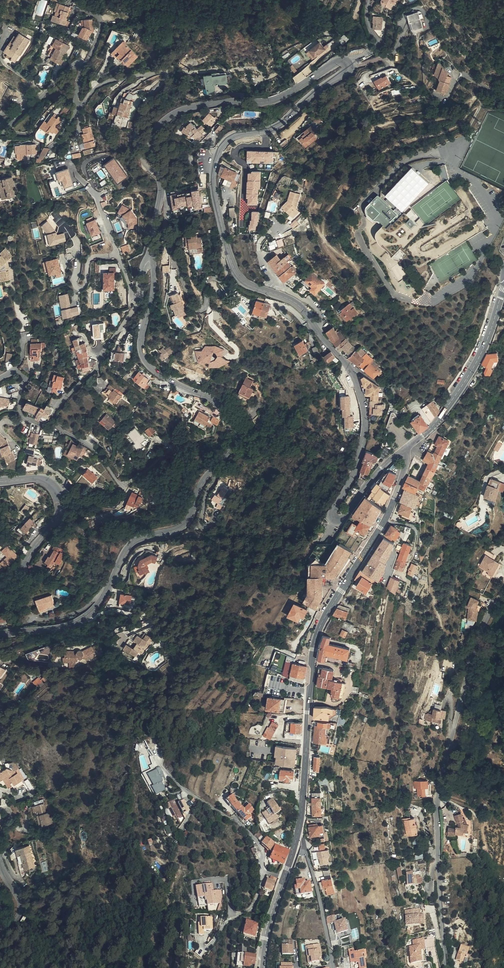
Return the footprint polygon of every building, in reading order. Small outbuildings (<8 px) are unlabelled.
[(48,0),(47,0),(39,0),(35,12),(43,14),(48,0)] [(386,3),(386,4),(387,5),(389,6),(388,8),(392,10),(395,4),(397,5),(400,0),(387,0),(386,3)] [(71,6),(62,3),(58,11),(57,11),(55,15),(54,14),(51,20),(65,24),(66,21),(71,6)] [(425,30),(421,14),(412,16),(416,32),(425,30)] [(375,30),(383,31),(383,26),(384,19),(375,18),(374,24),(375,24),(375,30)] [(97,23),(89,22),(89,30),(86,30),(81,39),(89,44),(94,36),(97,32),(97,23)] [(4,51),(9,54),(13,57),(12,59),(16,61),(20,54),(22,54),(32,39),(18,30),(4,51)] [(52,49),(58,38),(56,37),(50,49),(52,49)] [(72,45),(58,38),(52,49),(50,49),(48,52),(52,54),(51,57),(50,59),(62,65),(64,59),(63,58),(66,52),(67,49),(69,50),(72,45)] [(121,61),(122,60),(124,58),(129,64),(138,55),(124,41),(111,52),(116,57),(117,56),(121,61)] [(311,50),(311,51),(314,54),(311,56),(314,60),(321,55),(320,54),(322,52),(323,53),(327,50),(322,43),(311,50)] [(450,79),(451,77),(452,75),(444,63),(441,69),(442,71),(443,72),(447,77),(450,79)] [(297,82),(311,72),(307,67),(293,77),(297,82)] [(442,71),(440,77),(443,81),(439,91),(448,95),(452,86),(448,84),(450,79),(447,77),(443,72),(442,71)] [(228,72),(204,76),(205,83),(208,82),(210,95),(218,94),(215,81),(229,78),(228,72)] [(384,79),(383,77),(376,81),(382,90),(393,83),(388,75),(384,79)] [(131,107),(121,102),(119,107),(115,106),(113,112),(128,117),(131,107)] [(66,105),(61,113),(64,116),(70,108),(66,105)] [(219,119),(211,112),(204,120),(208,123),(209,122),(214,126),(219,119)] [(48,121),(45,120),(41,127),(47,131),(49,129),(50,130),(53,132),(54,131),(57,133),(62,126),(59,124),(63,117),(58,114),(57,117),(53,115),(48,121)] [(303,136),(304,136),(309,134),(308,132),(320,126),(323,125),(321,122),(301,132),(303,136)] [(188,128),(187,128),(185,132),(191,136),(192,134),(197,140),(200,137),(201,138),(204,135),(203,134),(208,130),(204,126),(199,130),(193,124),(189,127),(189,128),(188,128)] [(85,140),(86,146),(87,148),(96,145),(90,125),(83,127),(85,134),(83,134),(85,140)] [(309,134),(304,136),(309,144),(322,137),(320,133),(323,132),(320,126),(308,132),(309,134)] [(293,136),(291,133),(283,138),(287,143),(293,138),(292,137),(293,136)] [(21,159),(25,159),(29,159),(28,153),(37,152),(36,143),(33,143),(20,144),(21,159)] [(43,158),(50,148),(45,146),(39,158),(43,158)] [(274,160),(274,151),(248,150),(248,160),(252,160),(252,162),(261,163),(261,160),(265,160),(265,162),(270,162),(270,160),(274,160)] [(128,176),(115,157),(105,164),(118,183),(128,176)] [(240,171),(226,164),(223,173),(236,179),(240,171)] [(449,179),(446,164),(438,166),(442,180),(449,179)] [(413,166),(386,194),(402,210),(420,192),(419,192),(429,182),(413,166)] [(75,184),(70,167),(56,170),(59,180),(62,179),(65,187),(75,184)] [(261,188),(262,171),(253,170),(253,172),(249,171),(248,197),(249,197),(249,203),(258,203),(259,187),(261,188)] [(289,184),(292,177),(283,174),(281,181),(289,184)] [(3,183),(0,184),(0,188),(1,188),(3,199),(16,195),(13,185),(15,185),(13,175),(1,179),(2,182),(3,183)] [(177,193),(179,205),(189,203),(189,201),(194,200),(195,201),(198,200),(200,200),(201,205),(206,204),(203,188),(177,193)] [(301,193),(292,190),(288,200),(282,205),(292,217),(299,211),(296,208),(301,193)] [(401,217),(384,201),(378,208),(376,207),(371,212),(372,219),(377,224),(383,225),(391,231),(395,226),(394,225),(401,217)] [(132,209),(123,204),(119,212),(124,215),(129,223),(129,228),(137,228),(138,218),(132,209)] [(176,209),(176,217),(184,215),(183,208),(176,209)] [(260,219),(260,211),(253,210),(253,219),(252,219),(251,223),(250,223),(250,229),(257,229),(257,225),(258,225),(259,219),(260,219)] [(488,227),(481,216),(476,219),(483,231),(488,227)] [(102,232),(97,218),(94,219),(89,221),(88,222),(93,235),(102,232)] [(57,231),(48,220),(41,225),(48,234),(50,244),(67,240),(65,232),(58,234),(57,231)] [(296,220),(291,224),(294,228),(299,223),(296,220)] [(198,234),(198,232),(186,233),(187,243),(191,243),(191,244),(199,243),(199,246),(203,246),(202,233),(198,234)] [(276,239),(269,241),(271,248),(279,246),(276,239)] [(12,258),(13,257),(6,249),(0,254),(1,256),(0,257),(0,262),(1,262),(12,258)] [(292,265),(284,256),(281,258),(278,254),(271,259),(278,269),(286,278),(287,277),(296,270),(292,265)] [(62,271),(59,257),(47,260),(50,274),(57,273),(58,277),(62,276),(61,272),(62,271)] [(12,258),(1,262),(0,262),(0,272),(2,282),(10,280),(9,272),(7,272),(5,264),(7,262),(12,258)] [(105,289),(115,289),(115,271),(117,271),(117,267),(111,267),(111,271),(105,271),(105,289)] [(307,275),(305,277),(319,289),(325,283),(311,270),(309,273),(307,275)] [(303,280),(317,292),(319,289),(305,277),(303,280)] [(177,314),(178,314),(188,311),(184,299),(182,300),(179,291),(172,294),(175,302),(172,303),(177,314)] [(71,303),(69,293),(60,294),(64,317),(81,314),(79,306),(71,308),(70,304),(71,303)] [(262,313),(265,302),(258,300),(255,311),(262,313)] [(272,305),(265,302),(262,313),(268,315),(272,305)] [(348,310),(346,308),(348,306),(346,303),(336,309),(340,317),(342,316),(343,319),(350,315),(351,316),(354,314),(351,308),(348,310)] [(106,331),(105,322),(94,323),(95,336),(103,336),(102,331),(106,331)] [(328,331),(331,336),(340,329),(339,327),(338,327),(335,329),(334,327),(334,328),(329,331),(328,331)] [(331,336),(338,345),(344,338),(341,334),(343,332),(340,329),(331,336)] [(343,346),(349,340),(349,339),(343,332),(341,334),(344,338),(338,345),(341,350),(344,347),(343,346)] [(31,348),(31,359),(40,359),(40,351),(41,351),(41,350),(42,349),(42,346),(42,342),(38,342),(38,337),(36,338),(31,338),(31,341),(30,341),(30,348),(31,348)] [(80,340),(79,337),(75,339),(78,349),(87,346),(86,341),(81,343),(80,340)] [(309,349),(303,340),(296,344),(301,353),(309,349)] [(347,350),(353,344),(349,340),(343,346),(344,347),(347,350)] [(127,343),(124,342),(121,347),(117,346),(115,354),(128,357),(129,349),(126,348),(127,343)] [(352,354),(357,348),(353,344),(347,350),(352,354)] [(223,355),(225,349),(216,345),(206,345),(202,351),(196,350),(200,361),(209,366),(220,366),(231,361),(223,355)] [(349,358),(357,364),(359,362),(358,362),(367,352),(361,346),(357,348),(352,354),(349,358)] [(165,347),(162,349),(163,351),(160,354),(164,359),(171,354),(170,354),(172,352),(169,347),(167,349),(165,347)] [(88,349),(79,353),(81,357),(89,355),(88,349)] [(492,367),(491,369),(489,374),(496,372),(497,368),(500,359),(503,358),(500,350),(491,352),(486,365),(492,367)] [(325,355),(329,361),(332,358),(336,356),(332,351),(325,355)] [(372,359),(373,358),(367,352),(358,362),(359,362),(364,368),(372,359)] [(364,368),(376,378),(381,372),(381,371),(382,369),(380,367),(378,369),(377,367),(378,365),(372,359),(364,368)] [(149,381),(152,377),(142,371),(137,378),(149,386),(151,382),(149,381)] [(56,373),(51,390),(54,391),(54,389),(59,390),(60,387),(62,388),(63,385),(64,382),(66,376),(56,373)] [(381,403),(380,386),(375,386),(375,383),(364,376),(361,377),(367,395),(367,396),(373,396),(374,407),(378,407),(378,413),(386,413),(386,408),(388,408),(388,403),(381,403)] [(258,388),(256,387),(255,386),(257,382),(250,378),(242,392),(247,395),(247,396),(251,399),(258,388)] [(110,395),(112,397),(118,401),(123,394),(119,391),(120,390),(116,387),(115,388),(110,384),(107,387),(109,389),(107,391),(111,394),(110,395)] [(351,415),(350,395),(342,395),(342,407),(344,407),(344,415),(345,415),(346,427),(355,426),(354,415),(351,415)] [(10,401),(11,402),(12,398),(0,396),(0,406),(1,406),(1,405),(6,406),(6,404),(9,405),(10,401)] [(433,419),(441,408),(430,397),(422,407),(433,419)] [(28,400),(26,406),(31,409),(39,412),(42,407),(36,404),(30,401),(28,400)] [(49,417),(54,409),(52,408),(53,406),(50,405),(47,410),(41,418),(49,422),(51,418),(49,417)] [(39,412),(38,416),(41,418),(47,410),(42,407),(39,412)] [(258,415),(255,411),(251,408),(247,411),(253,419),(258,415)] [(211,414),(201,409),(200,411),(198,411),(197,413),(196,416),(194,419),(200,422),(206,423),(207,421),(208,418),(211,414)] [(113,427),(117,422),(107,413),(103,418),(113,427)] [(421,431),(430,423),(423,415),(414,422),(421,431)] [(113,427),(103,418),(101,421),(105,425),(107,424),(108,425),(107,426),(111,429),(113,427)] [(145,430),(139,423),(132,431),(140,439),(139,441),(144,446),(149,441),(147,438),(151,433),(147,428),(145,430)] [(2,444),(3,447),(1,448),(4,454),(5,454),(8,461),(16,458),(13,450),(12,450),(7,438),(6,438),(0,433),(0,443),(2,444)] [(447,443),(449,438),(441,435),(437,443),(440,444),(437,450),(436,450),(435,451),(431,448),(423,462),(427,464),(428,461),(431,463),(429,466),(425,474),(433,478),(448,445),(447,443)] [(417,453),(415,457),(423,462),(431,448),(428,446),(430,442),(426,440),(425,441),(423,443),(417,453)] [(72,441),(69,446),(73,448),(70,453),(76,456),(81,458),(83,453),(86,454),(90,447),(86,446),(85,448),(82,446),(72,441)] [(73,448),(69,446),(66,453),(75,458),(76,456),(70,453),(73,448)] [(360,478),(367,481),(374,463),(375,464),(377,462),(380,456),(367,451),(365,459),(366,460),(364,463),(366,464),(360,478)] [(40,457),(30,454),(28,464),(32,465),(33,462),(41,464),(43,458),(40,458),(40,457)] [(94,476),(98,472),(92,467),(88,472),(94,476)] [(391,478),(395,481),(397,480),(398,474),(391,472),(385,475),(391,478)] [(432,481),(433,478),(425,474),(422,481),(423,482),(420,487),(427,490),(428,488),(431,490),(435,482),(432,481)] [(389,491),(395,481),(391,478),(385,475),(384,476),(378,483),(382,486),(388,490),(389,491)] [(422,481),(410,476),(406,486),(405,487),(407,488),(406,490),(408,491),(402,502),(417,507),(422,495),(418,493),(420,487),(423,482),(422,481)] [(496,500),(502,481),(492,478),(490,484),(489,484),(485,496),(496,500)] [(370,496),(374,499),(375,497),(379,500),(387,491),(382,487),(382,486),(378,483),(373,490),(374,491),(370,496)] [(211,498),(218,502),(227,488),(222,485),(216,495),(214,494),(211,498)] [(139,494),(135,492),(133,491),(128,502),(132,505),(134,506),(135,505),(138,507),(141,502),(143,499),(142,499),(143,496),(140,495),(139,494)] [(379,500),(384,504),(391,494),(387,491),(379,500)] [(372,501),(374,499),(370,496),(369,498),(365,495),(352,514),(357,517),(361,519),(372,525),(382,508),(372,501)] [(27,504),(21,511),(25,514),(31,507),(27,504)] [(400,512),(403,513),(410,516),(412,511),(412,508),(403,505),(400,512)] [(145,511),(147,508),(144,507),(140,513),(137,514),(137,516),(140,515),(141,516),(142,514),(144,515),(146,511),(145,511)] [(26,534),(33,526),(35,528),(40,522),(33,515),(26,523),(22,526),(24,528),(22,530),(26,534)] [(355,533),(359,535),(360,533),(363,535),(364,534),(365,535),(371,526),(362,521),(358,527),(354,524),(350,530),(355,533)] [(401,528),(392,522),(385,532),(396,538),(401,528)] [(410,536),(412,528),(408,527),(406,531),(407,532),(404,541),(413,544),(415,538),(410,536)] [(387,559),(396,539),(384,534),(363,568),(380,578),(387,566),(387,559)] [(117,553),(120,538),(115,537),(111,551),(113,552),(113,555),(113,558),(115,558),(116,552),(117,553)] [(339,577),(353,552),(346,546),(335,540),(333,544),(324,544),(318,545),(311,557),(311,595),(307,602),(316,607),(319,609),(320,607),(326,598),(326,577),(339,577)] [(19,556),(8,544),(2,550),(8,556),(2,562),(7,567),(19,556)] [(412,547),(406,544),(403,552),(410,555),(412,547)] [(56,560),(63,549),(56,545),(55,548),(56,549),(54,553),(51,559),(49,558),(47,562),(50,563),(49,565),(52,567),(54,564),(56,565),(58,561),(56,560)] [(141,558),(138,563),(140,567),(139,567),(140,568),(141,572),(146,571),(146,572),(150,570),(148,566),(147,566),(146,563),(153,560),(156,561),(158,556),(158,555),(153,553),(150,554),(141,558)] [(496,580),(501,571),(499,570),(501,566),(494,561),(496,557),(490,553),(482,566),(496,574),(494,578),(496,580)] [(407,563),(400,561),(397,569),(404,572),(407,563)] [(496,574),(482,566),(481,568),(490,574),(489,576),(494,578),(496,574)] [(404,572),(397,569),(394,577),(402,580),(404,572)] [(378,581),(363,571),(361,574),(359,578),(364,581),(362,583),(360,588),(369,594),(378,581)] [(130,602),(131,593),(121,591),(119,604),(128,606),(129,602),(130,602)] [(37,599),(40,609),(47,607),(55,604),(52,594),(37,599)] [(480,606),(482,601),(473,598),(470,608),(472,608),(471,620),(480,620),(481,611),(479,610),(480,607),(480,606)] [(353,609),(342,603),(341,606),(351,612),(353,609)] [(306,618),(310,611),(299,604),(292,616),(301,621),(304,617),(306,618)] [(351,612),(341,606),(338,609),(336,613),(348,619),(351,612)] [(343,635),(347,637),(354,624),(349,622),(343,635)] [(139,634),(135,640),(138,642),(134,647),(128,643),(125,648),(136,656),(139,652),(141,653),(143,650),(142,648),(143,646),(145,647),(152,637),(146,633),(143,637),(139,634)] [(331,644),(333,637),(325,635),(323,639),(320,654),(329,656),(330,654),(350,658),(351,648),(331,644)] [(81,649),(79,649),(78,652),(66,652),(66,656),(64,656),(65,661),(70,662),(70,663),(71,663),(75,663),(77,663),(78,660),(79,660),(79,658),(82,658),(86,656),(88,659),(94,656),(92,652),(96,650),(93,645),(93,644),(83,649),(81,649)] [(100,648),(96,650),(101,657),(108,653),(103,646),(100,648)] [(287,659),(288,655),(283,654),(279,669),(285,670),(287,659)] [(296,663),(296,659),(288,655),(287,659),(294,662),(296,663)] [(308,666),(296,663),(293,675),(306,678),(308,666)] [(328,677),(330,677),(330,676),(334,677),(336,670),(323,667),(321,675),(328,677)] [(41,676),(43,678),(39,681),(42,684),(49,678),(47,676),(45,677),(43,674),(41,676)] [(321,680),(320,684),(328,686),(330,677),(328,677),(327,681),(321,680)] [(331,695),(343,697),(346,682),(330,679),(329,686),(332,687),(331,695)] [(269,695),(267,708),(285,711),(287,698),(269,695)] [(335,710),(335,707),(328,706),(316,706),(315,717),(329,719),(330,711),(329,711),(329,709),(335,710)] [(445,707),(438,706),(437,711),(433,711),(432,712),(430,712),(430,718),(443,719),(445,707)] [(269,733),(267,736),(272,738),(279,723),(275,721),(274,723),(272,727),(269,733)] [(302,732),(303,722),(294,721),(289,721),(289,724),(288,724),(288,731),(293,731),(302,732)] [(317,742),(326,742),(328,726),(329,726),(330,721),(321,721),(320,726),(318,725),(317,742)] [(280,755),(279,762),(295,765),(298,747),(277,744),(276,755),(277,755),(280,755)] [(13,761),(10,762),(14,768),(14,769),(15,769),(16,770),(17,770),(17,769),(19,772),(23,779),(25,777),(26,777),(15,760),(13,761)] [(156,782),(165,781),(164,779),(165,778),(162,773),(166,771),(161,764),(158,767),(159,769),(151,774),(156,782)] [(0,772),(0,778),(1,779),(4,777),(10,787),(14,784),(16,788),(18,787),(16,783),(23,779),(19,772),(8,767),(0,772)] [(285,780),(290,780),(291,776),(294,776),(295,770),(281,768),(281,777),(285,778),(285,780)] [(27,780),(25,781),(29,789),(36,785),(31,777),(27,780)] [(432,796),(431,787),(432,787),(434,787),(434,780),(418,781),(419,788),(422,788),(423,796),(428,796),(429,798),(432,797),(432,796)] [(165,793),(171,790),(165,781),(156,782),(157,784),(155,785),(160,792),(163,790),(165,793)] [(236,796),(235,795),(229,799),(240,811),(244,807),(243,806),(241,804),(239,802),(238,801),(236,796)] [(314,815),(323,815),(322,796),(313,797),(314,815)] [(179,797),(170,802),(178,817),(183,814),(186,813),(179,797)] [(274,814),(277,812),(280,810),(273,798),(267,802),(270,808),(262,813),(265,818),(270,815),(273,820),(277,817),(274,814)] [(45,802),(35,805),(36,810),(39,809),(40,813),(37,814),(40,825),(55,821),(53,816),(50,816),(49,811),(47,812),(45,802)] [(178,817),(170,802),(168,803),(170,807),(167,808),(167,813),(173,814),(175,818),(178,817)] [(246,809),(244,807),(240,811),(246,819),(252,813),(256,810),(253,807),(254,805),(252,803),(246,809)] [(280,817),(277,812),(274,814),(277,817),(273,820),(268,823),(269,824),(280,817)] [(471,822),(470,818),(468,812),(465,813),(462,814),(465,825),(463,825),(463,827),(455,827),(454,836),(462,836),(462,833),(469,834),(470,832),(470,829),(473,829),(472,825),(472,822),(471,822)] [(421,816),(411,818),(413,834),(424,832),(421,816)] [(320,833),(318,825),(318,824),(309,825),(311,834),(320,833)] [(272,858),(285,863),(289,851),(279,847),(279,844),(275,842),(268,837),(263,843),(270,851),(272,851),(274,851),(272,858)] [(330,853),(329,845),(317,847),(318,855),(320,855),(321,861),(329,860),(328,854),(330,853)] [(32,847),(19,850),(20,856),(21,856),(23,864),(26,863),(28,870),(38,868),(32,847)] [(332,871),(325,873),(326,876),(322,878),(326,889),(327,889),(328,892),(337,890),(332,871)] [(413,884),(420,884),(420,881),(423,881),(423,884),(428,883),(427,871),(412,872),(413,884)] [(275,890),(280,877),(274,875),(272,879),(270,879),(267,887),(275,890)] [(298,895),(313,892),(311,883),(307,884),(306,879),(296,881),(298,895)] [(201,896),(199,897),(201,906),(225,901),(222,888),(214,889),(212,890),(211,883),(197,885),(198,890),(199,890),(201,896)] [(416,918),(420,917),(419,912),(416,912),(415,906),(401,909),(402,914),(403,924),(416,922),(416,918)] [(201,917),(201,921),(208,923),(211,925),(213,929),(212,917),(201,917)] [(338,934),(348,931),(345,920),(335,922),(338,934)] [(208,923),(201,921),(201,923),(201,926),(204,926),(205,929),(213,929),(211,925),(208,923)] [(260,924),(249,921),(246,932),(256,935),(260,924)] [(410,945),(411,961),(426,960),(424,938),(413,939),(414,945),(410,945)] [(293,940),(287,941),(287,945),(283,945),(284,955),(294,954),(293,940)] [(314,955),(314,962),(324,961),(322,943),(311,944),(312,956),(314,955)] [(463,961),(470,962),(471,954),(473,955),(474,948),(465,946),(463,961)] [(362,967),(371,967),(369,957),(372,956),(371,949),(358,951),(357,948),(351,948),(353,963),(360,963),(360,964),(362,964),(362,967)] [(238,965),(245,965),(245,961),(257,962),(258,953),(248,952),(239,952),(238,965)]
